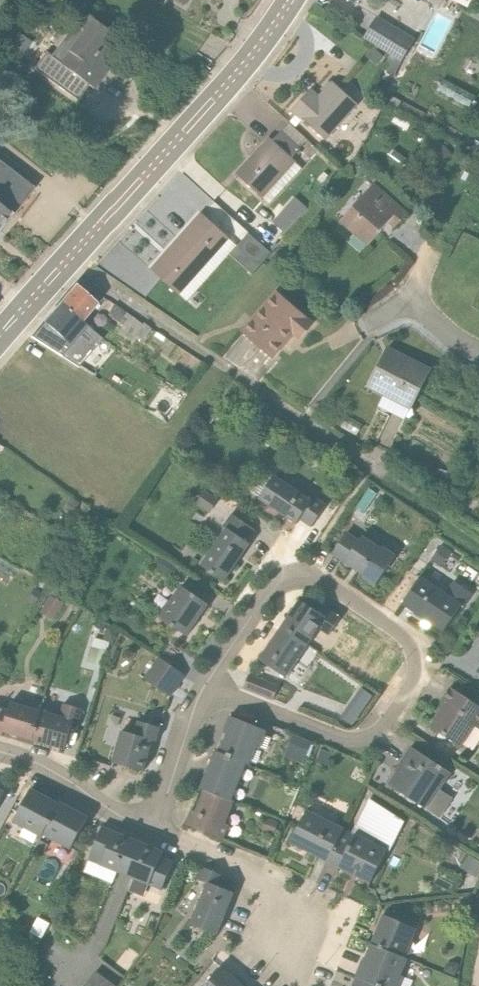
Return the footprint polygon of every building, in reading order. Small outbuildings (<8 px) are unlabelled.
[(83,8),(49,54),(94,87),(128,41),(83,8)] [(393,75),(408,49),(371,27),(364,38),(392,55),(383,69),(393,75)] [(325,140),(357,105),(331,82),(330,83),(328,82),(320,90),(322,91),(318,96),(310,88),(290,111),(300,120),(301,119),(325,140)] [(268,203),(300,167),(267,138),(236,174),(268,203)] [(426,150),(439,166),(453,155),(440,139),(426,150)] [(0,164),(0,229),(32,189),(0,164)] [(339,221),(367,246),(387,223),(393,228),(406,213),(372,183),(339,221)] [(295,193),(276,219),(289,228),(308,202),(295,193)] [(178,296),(229,238),(199,212),(149,269),(178,296)] [(248,235),(236,249),(258,268),(270,254),(248,235)] [(238,247),(229,238),(181,293),(187,299),(236,249),(238,247)] [(60,304),(80,323),(97,304),(85,293),(76,285),(60,304)] [(85,293),(97,304),(102,298),(89,287),(85,293)] [(275,290),(240,331),(273,360),(294,336),(299,340),(313,323),(275,290)] [(43,322),(70,346),(85,328),(80,323),(60,304),(43,322)] [(136,335),(143,325),(115,305),(107,315),(125,328),(136,335)] [(70,346),(43,322),(30,337),(61,357),(66,350),(70,346)] [(142,341),(151,329),(144,324),(143,325),(136,335),(142,341)] [(70,346),(66,350),(83,360),(102,339),(85,328),(70,346)] [(136,335),(125,328),(121,333),(132,341),(136,335)] [(394,402),(409,409),(410,410),(431,368),(387,346),(366,388),(394,402)] [(66,350),(61,357),(78,367),(83,360),(66,350)] [(409,409),(394,402),(389,410),(405,417),(409,409)] [(346,417),(340,427),(356,435),(361,425),(346,417)] [(276,472),(258,499),(296,524),(299,519),(311,527),(326,506),(276,472)] [(368,488),(354,508),(363,514),(377,493),(368,488)] [(202,489),(193,503),(207,512),(217,499),(202,489)] [(72,499),(64,510),(70,515),(78,505),(72,499)] [(222,525),(249,543),(255,529),(231,513),(222,525)] [(249,543),(222,525),(196,562),(224,581),(249,543)] [(350,525),(331,554),(362,575),(361,577),(374,586),(395,555),(350,525)] [(440,543),(429,558),(440,565),(451,551),(440,543)] [(443,632),(462,603),(445,592),(420,575),(401,604),(443,632)] [(445,592),(462,603),(463,606),(472,593),(453,580),(445,592)] [(166,607),(159,617),(186,636),(208,604),(180,586),(166,607)] [(52,593),(40,610),(52,619),(64,602),(52,593)] [(276,633),(305,648),(318,628),(328,635),(340,617),(323,606),(318,612),(299,599),(276,633)] [(305,648),(276,633),(258,659),(285,677),(305,648)] [(93,638),(87,660),(103,664),(109,642),(93,638)] [(158,657),(142,678),(168,697),(184,676),(158,657)] [(248,673),(243,688),(272,699),(278,684),(248,673)] [(429,727),(460,747),(478,718),(478,706),(449,687),(441,699),(445,702),(429,727)] [(40,709),(12,701),(10,708),(0,705),(0,734),(1,734),(2,732),(31,740),(40,709)] [(40,709),(31,740),(50,745),(64,749),(70,729),(77,731),(80,721),(80,720),(84,708),(62,702),(59,714),(40,709)] [(218,752),(245,764),(248,765),(255,747),(259,749),(266,731),(229,716),(223,730),(227,732),(218,752)] [(121,732),(112,762),(142,771),(151,741),(155,742),(159,727),(138,721),(133,735),(121,732)] [(290,734),(282,756),(303,763),(310,741),(290,734)] [(388,784),(426,810),(450,773),(410,746),(395,770),(397,771),(388,784)] [(204,790),(231,800),(245,764),(218,752),(215,750),(200,789),(204,790)] [(30,788),(13,822),(41,836),(58,803),(30,788)] [(440,789),(426,810),(439,816),(451,797),(440,789)] [(231,800),(204,790),(195,811),(191,810),(185,824),(223,839),(228,825),(225,823),(234,801),(231,800)] [(58,803),(41,836),(70,851),(88,817),(59,801),(58,803)] [(326,861),(340,835),(343,828),(306,810),(289,843),(326,861)] [(101,826),(88,860),(161,890),(172,862),(160,857),(163,851),(101,826)] [(340,835),(326,861),(324,865),(337,871),(339,867),(369,883),(386,850),(354,834),(351,841),(340,835)] [(460,867),(474,877),(478,870),(478,863),(468,855),(460,867)] [(207,883),(190,924),(216,935),(233,892),(220,887),(224,876),(200,866),(194,878),(207,883)] [(371,944),(410,960),(422,931),(383,914),(371,944)] [(37,916),(29,932),(41,938),(49,923),(37,916)] [(376,985),(399,985),(410,960),(371,944),(364,960),(362,959),(354,977),(355,977),(357,978),(376,985)] [(220,966),(203,985),(243,985),(220,966)] [(115,985),(95,971),(83,985),(115,985)] [(355,977),(352,985),(376,985),(357,978),(355,977)]
